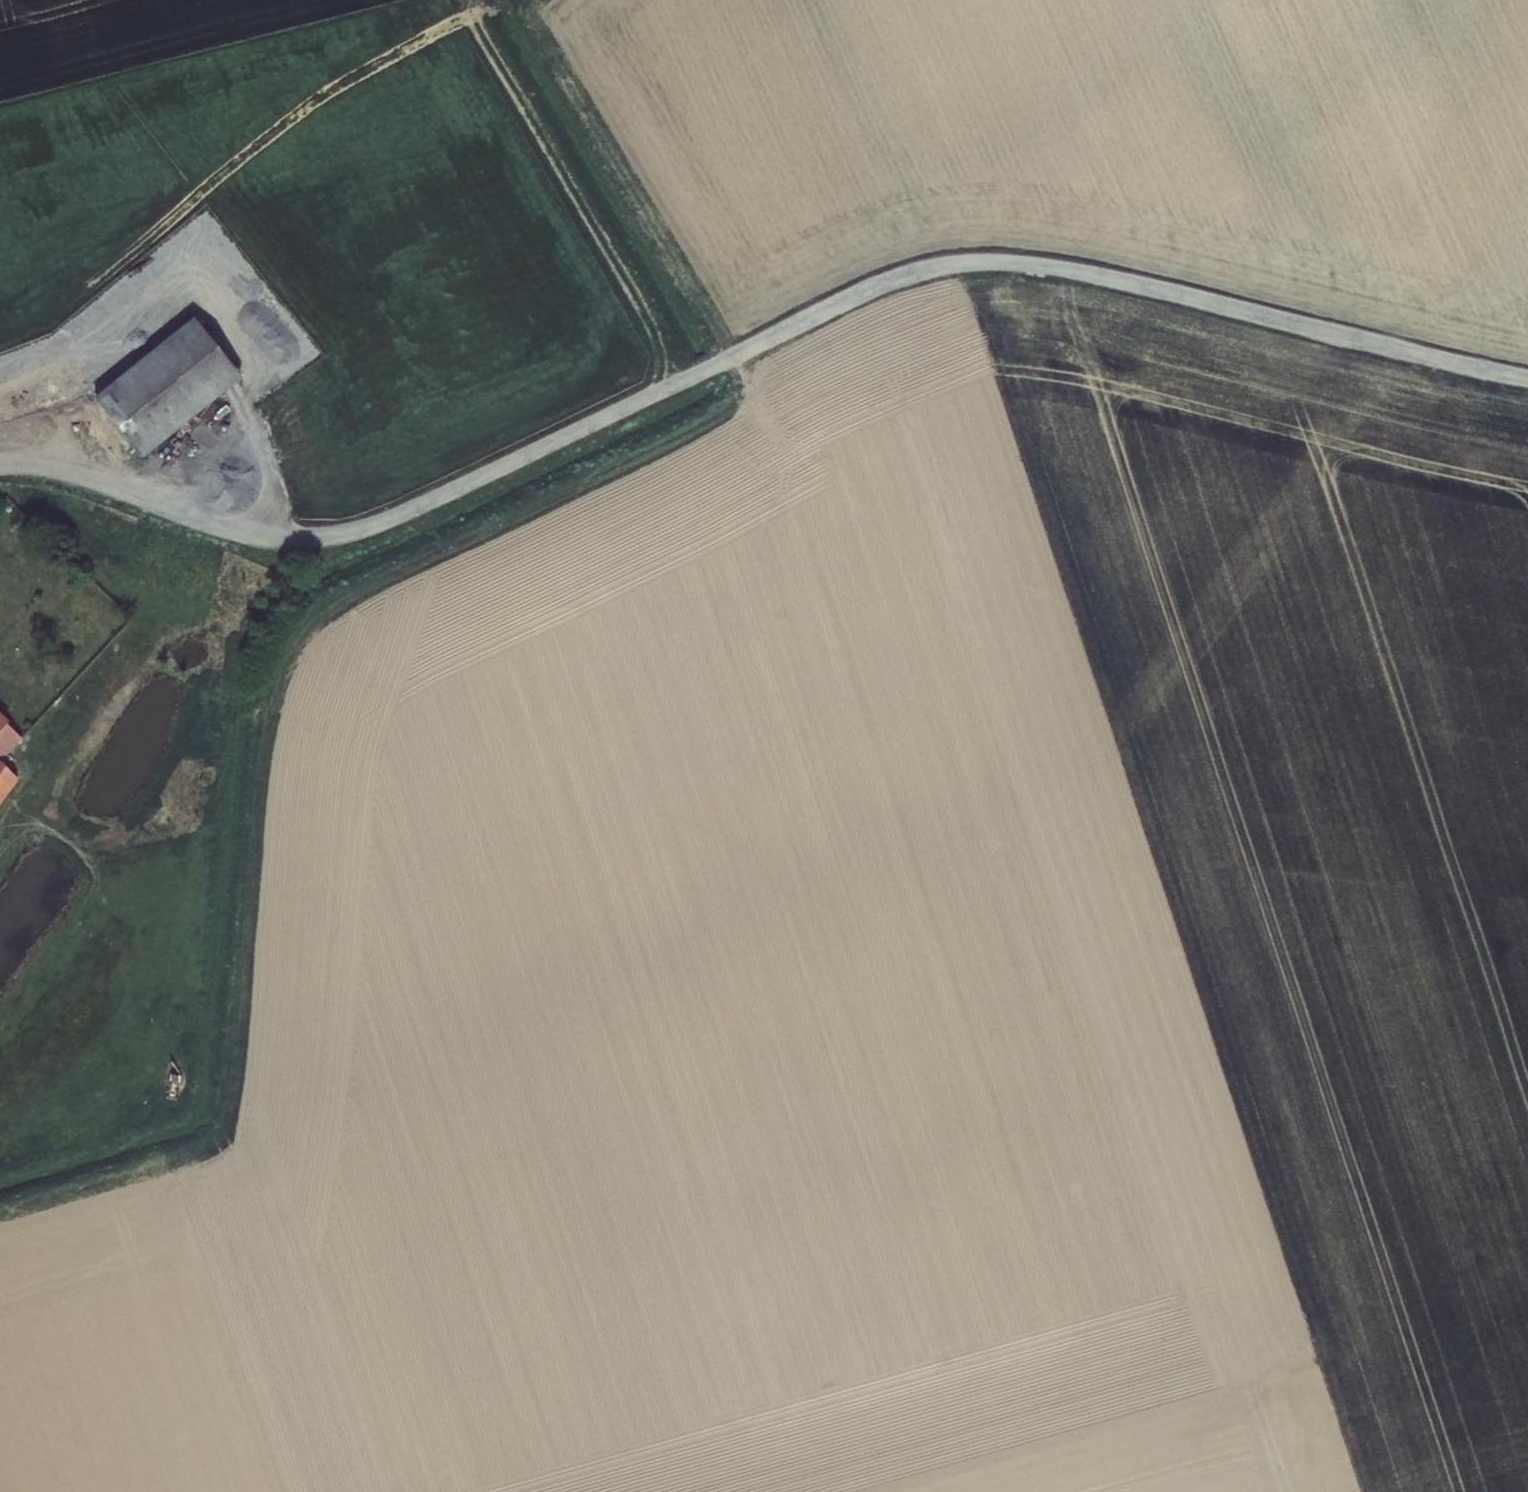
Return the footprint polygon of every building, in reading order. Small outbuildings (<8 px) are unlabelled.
[(195,319),(97,398),(144,458),(242,379),(195,319)] [(23,727),(0,704),(0,750),(23,727)] [(14,780),(0,766),(0,796),(14,780)]
